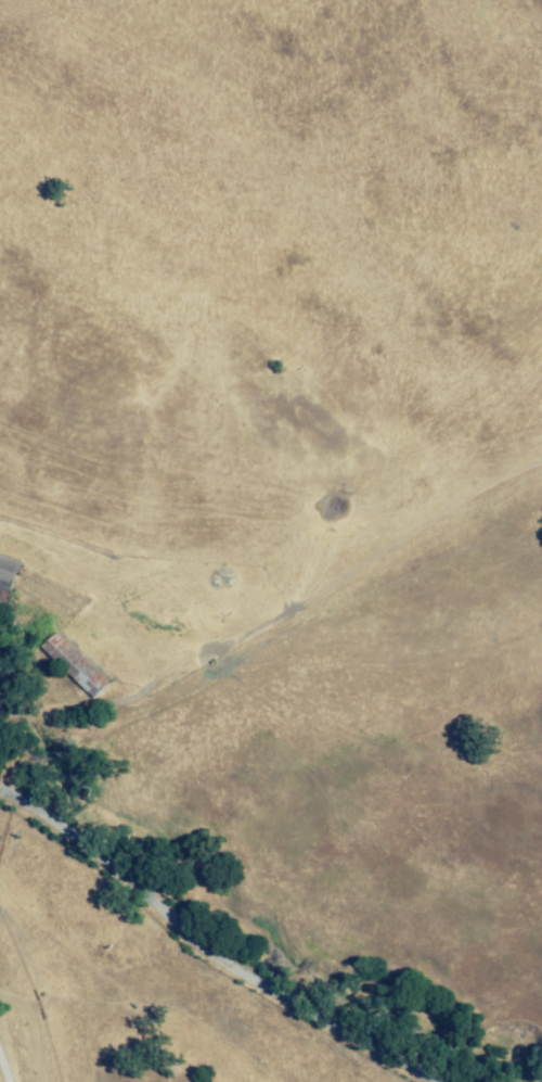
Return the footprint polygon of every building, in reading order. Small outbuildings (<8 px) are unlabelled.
[(3,618),(19,566),(0,560),(0,617),(3,618)] [(93,703),(109,688),(56,634),(40,650),(93,703)]
